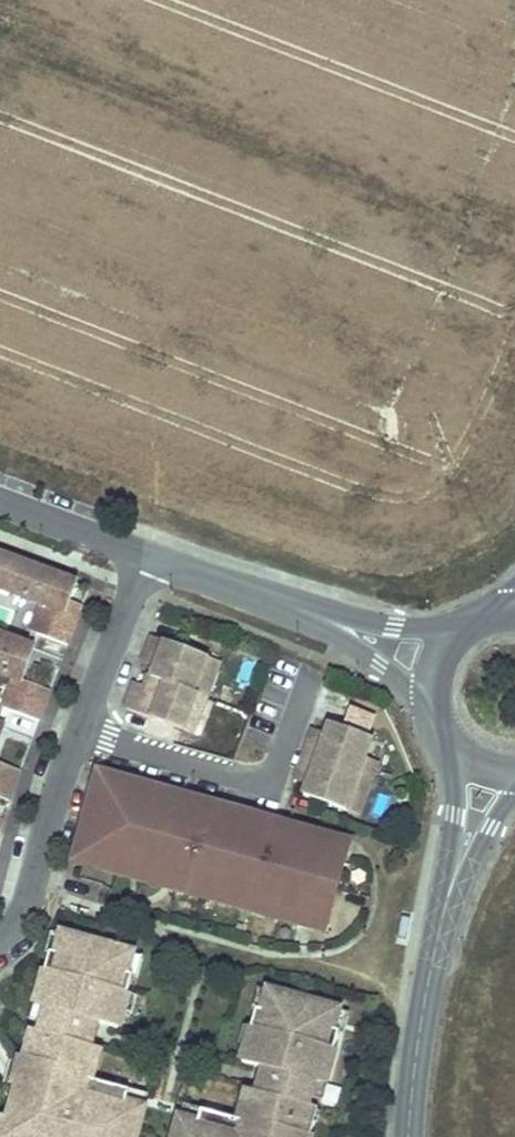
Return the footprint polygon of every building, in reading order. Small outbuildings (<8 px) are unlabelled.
[(74,582),(2,555),(0,559),(0,569),(4,571),(0,581),(0,589),(42,604),(31,632),(68,646),(79,616),(63,611),(67,601),(74,582)] [(79,616),(82,606),(67,601),(63,611),(79,616)] [(23,657),(28,646),(0,636),(0,674),(13,679),(2,708),(10,711),(40,721),(51,692),(20,680),(28,659),(23,657)] [(194,694),(205,665),(217,670),(220,662),(153,637),(147,654),(159,658),(156,667),(152,677),(194,694)] [(28,659),(33,648),(28,646),(23,657),(28,659)] [(156,667),(159,658),(147,654),(143,662),(156,667)] [(206,698),(217,670),(205,665),(194,694),(196,694),(206,698)] [(186,723),(196,694),(194,694),(152,677),(149,677),(145,688),(142,697),(132,693),(126,709),(193,734),(196,727),(186,723)] [(142,697),(145,688),(135,684),(132,693),(142,697)] [(196,727),(206,698),(196,694),(186,723),(196,727)] [(310,740),(305,755),(373,780),(375,774),(363,768),(366,759),(373,740),(331,724),(326,736),(323,745),(310,740)] [(323,745),(326,736),(314,732),(310,740),(323,745)] [(0,745),(0,760),(22,767),(29,745),(3,736),(0,745)] [(346,811),(357,782),(370,787),(373,780),(305,755),(299,771),(312,775),(309,784),(305,796),(318,801),(346,811)] [(375,774),(379,763),(366,759),(363,768),(375,774)] [(10,802),(21,771),(0,764),(0,798),(10,802)] [(309,784),(312,775),(299,771),(296,779),(309,784)] [(107,781),(87,855),(197,886),(217,812),(107,781)] [(359,817),(370,787),(357,782),(346,811),(359,817)] [(249,859),(250,853),(252,846),(252,838),(251,828),(243,825),(244,820),(230,816),(223,838),(222,845),(220,851),(219,858),(218,865),(217,871),(217,877),(217,883),(217,886),(217,889),(219,891),(221,893),(224,893),(226,893),(229,893),(231,893),(234,890),(235,888),(238,883),(241,877),(243,871),(246,866),(249,859)] [(348,849),(271,828),(250,902),(327,924),(348,849)] [(58,956),(63,935),(57,933),(51,954),(58,956)] [(26,1043),(2,1133),(16,1136),(138,1136),(149,1096),(100,1082),(91,1080),(100,1049),(106,1026),(119,1029),(125,1011),(122,1010),(126,995),(129,995),(134,976),(128,975),(133,955),(63,935),(58,956),(51,954),(36,1006),(45,1008),(41,1023),(43,1023),(40,1034),(37,1046),(26,1043)] [(140,956),(133,955),(128,975),(134,976),(140,956)] [(265,1013),(270,993),(264,991),(259,1011),(265,1013)] [(317,1123),(306,1120),(309,1109),(312,1098),(315,1098),(318,1084),(327,1087),(342,1034),(335,1033),(341,1012),(270,993),(265,1013),(259,1011),(253,1030),(256,1030),(252,1046),(249,1046),(244,1063),(257,1067),(251,1091),(242,1122),(234,1120),(184,1106),(176,1136),(313,1136),(317,1123)] [(33,1020),(41,1023),(45,1008),(36,1006),(33,1020)] [(342,1034),(347,1014),(341,1012),(335,1033),(342,1034)] [(30,1032),(26,1043),(37,1046),(40,1034),(30,1032)] [(108,1052),(100,1049),(91,1080),(100,1082),(108,1052)] [(323,1100),(327,1087),(318,1084),(315,1098),(323,1100)] [(242,1122),(251,1091),(242,1089),(234,1120),(242,1122)] [(317,1123),(320,1112),(309,1109),(306,1120),(317,1123)]
